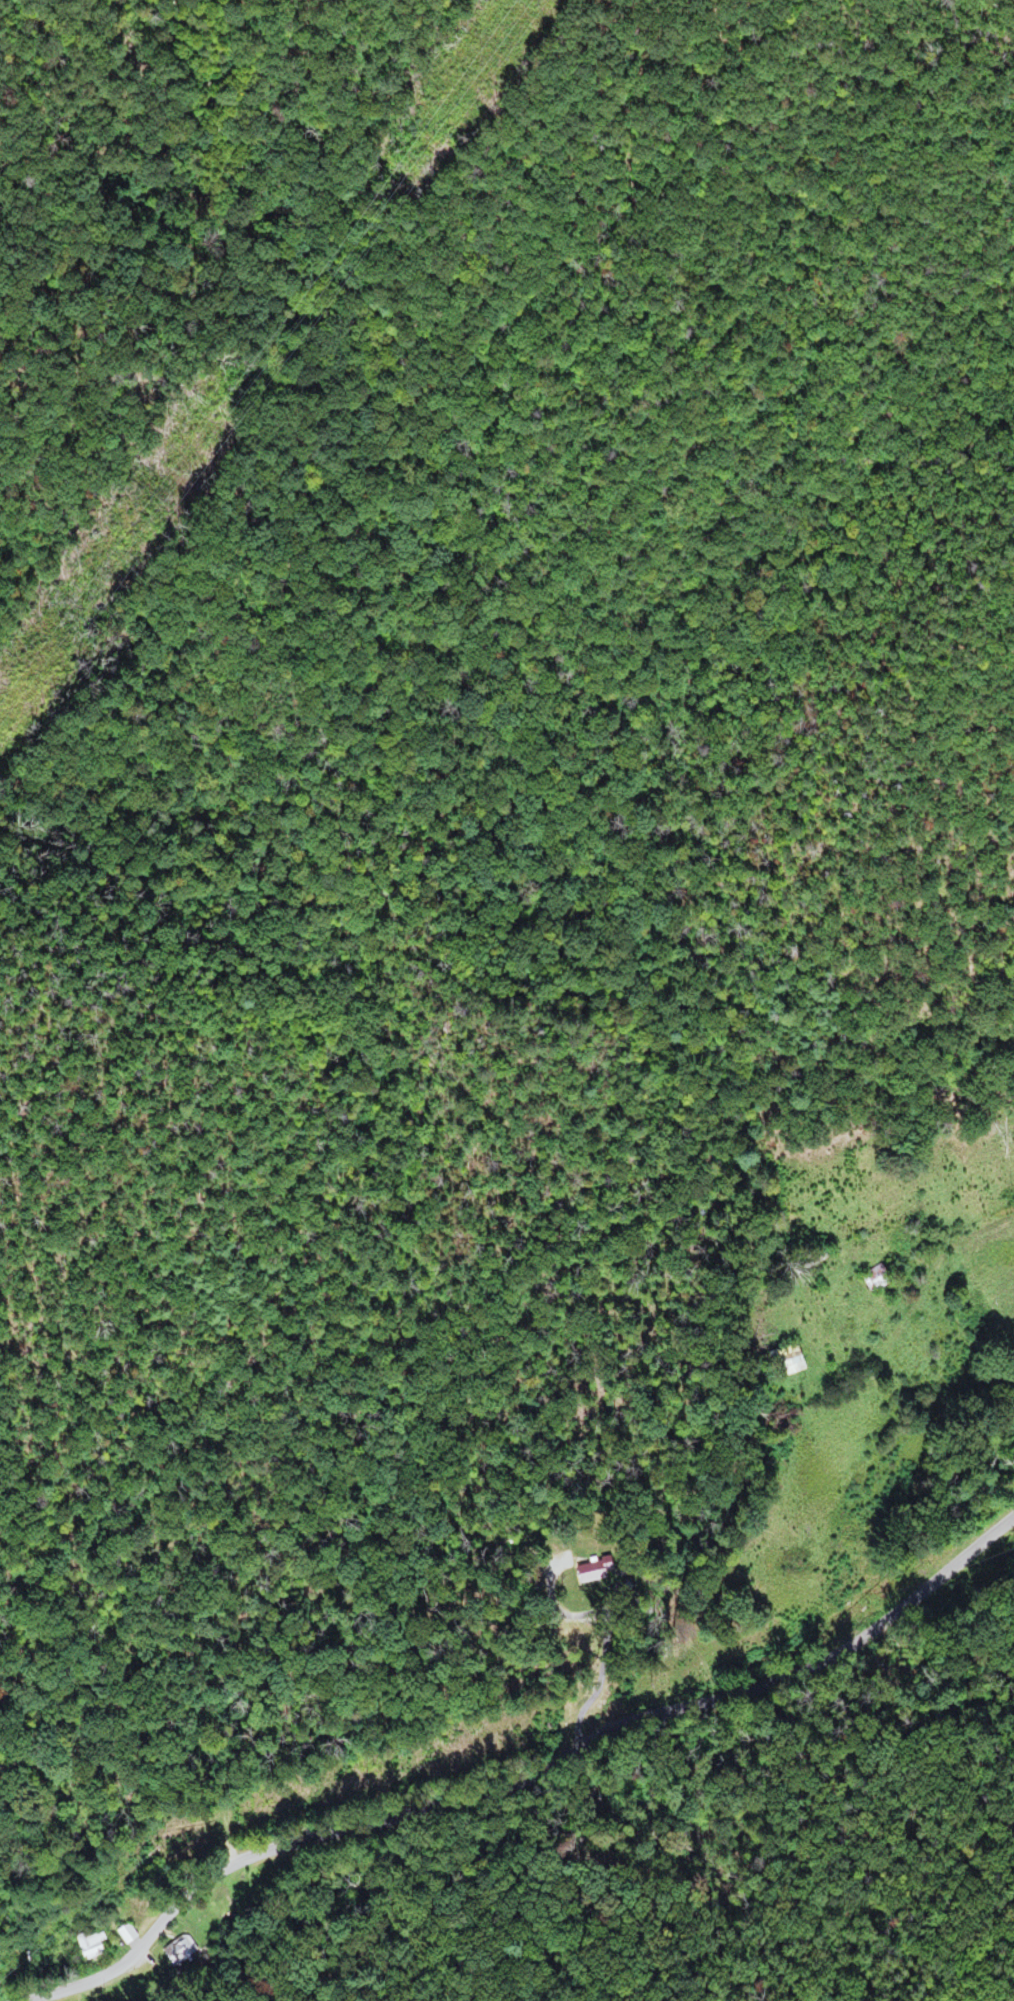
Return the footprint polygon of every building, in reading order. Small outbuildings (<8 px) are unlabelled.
[(868,1293),(886,1282),(876,1265),(858,1276),(868,1293)] [(772,1380),(802,1369),(792,1342),(763,1353),(772,1380)] [(575,1583),(606,1578),(603,1561),(572,1566),(575,1583)] [(114,1931),(122,1945),(135,1938),(127,1924),(114,1931)] [(101,1959),(101,1934),(74,1934),(74,1959),(101,1959)] [(188,1936),(162,1948),(173,1971),(199,1959),(188,1936)]
